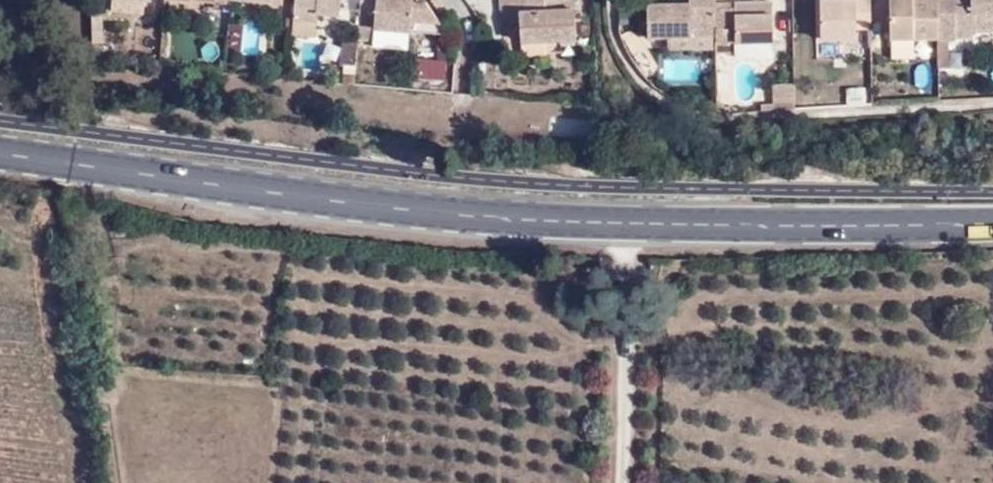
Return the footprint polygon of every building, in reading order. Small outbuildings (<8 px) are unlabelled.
[(293,18),(318,20),(318,12),(340,14),(341,0),(295,0),(293,18)] [(361,15),(376,16),(376,27),(448,32),(448,30),(429,2),(414,1),(414,0),(361,0),(361,15)] [(575,0),(503,0),(504,23),(521,22),(522,41),(549,40),(549,35),(557,35),(557,39),(576,39),(575,0)] [(713,0),(689,0),(689,3),(672,4),(648,4),(648,37),(667,37),(713,36),(713,0)] [(868,0),(821,0),(822,40),(857,39),(857,29),(869,29),(868,0)] [(931,0),(890,0),(891,39),(937,38),(936,3),(931,4),(931,0)] [(936,1),(936,3),(937,38),(937,40),(949,40),(955,40),(955,38),(973,38),(973,33),(992,32),(992,0),(954,0),(936,1)] [(736,10),(716,11),(716,55),(737,54),(737,42),(774,42),(773,3),(736,4),(736,10)] [(376,16),(361,15),(360,26),(376,27),(376,16)] [(589,25),(581,26),(582,38),(590,38),(589,25)] [(667,50),(714,49),(713,36),(667,37),(667,50)] [(937,40),(937,68),(949,68),(949,40),(937,40)] [(847,101),(865,101),(865,89),(847,90),(847,101)]
